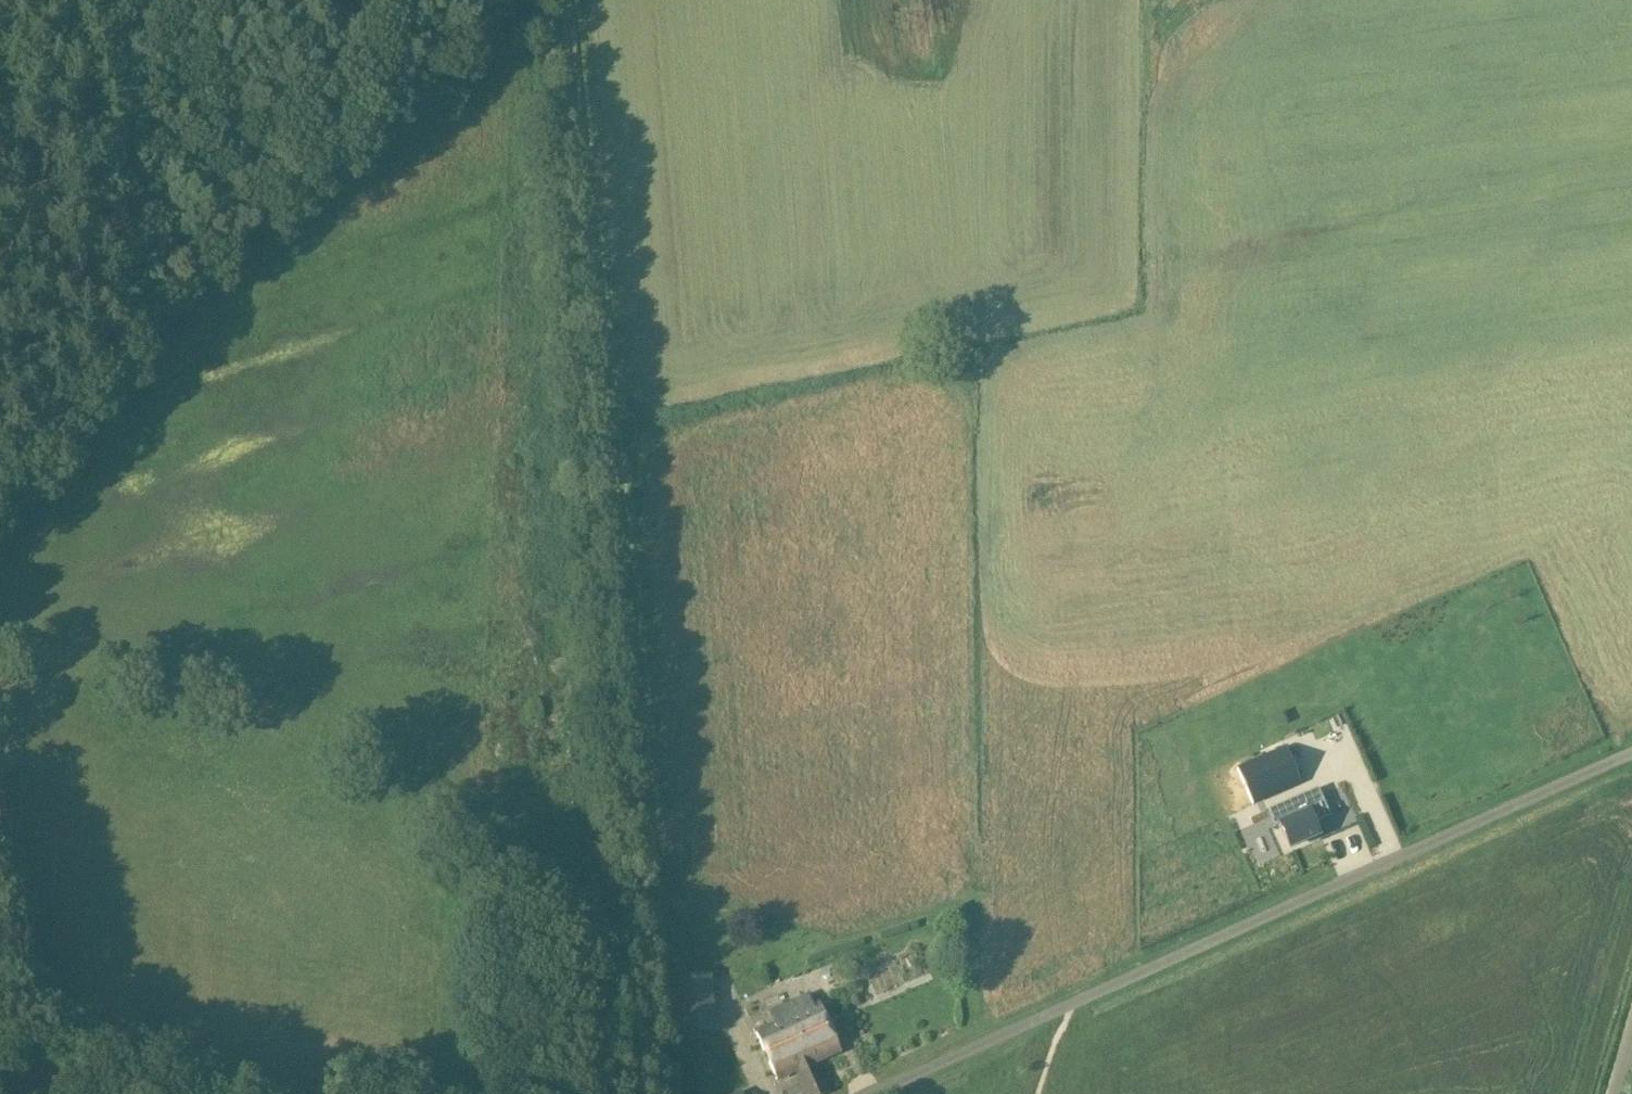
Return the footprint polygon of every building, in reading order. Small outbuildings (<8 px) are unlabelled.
[(1285,748),(1237,769),(1253,805),(1301,784),(1285,748)] [(1289,820),(1280,824),(1290,848),(1319,835),(1316,826),(1332,819),(1319,789),(1282,805),(1289,820)] [(722,1033),(720,975),(688,976),(690,1034),(722,1033)] [(756,1033),(778,1082),(796,1074),(797,1073),(806,1093),(824,1093),(826,1093),(829,1092),(817,1064),(841,1053),(819,1005),(814,1007),(809,995),(769,1013),(775,1025),(756,1033)]
